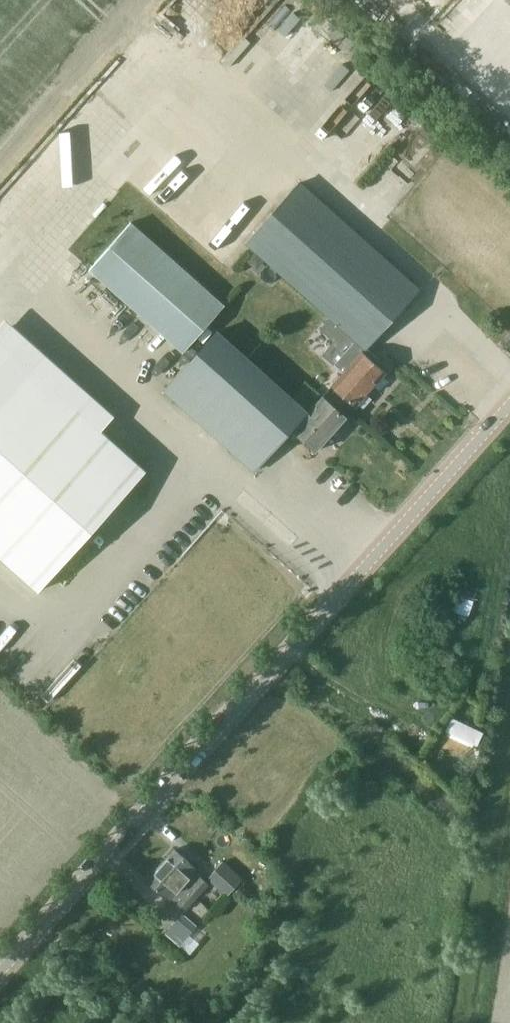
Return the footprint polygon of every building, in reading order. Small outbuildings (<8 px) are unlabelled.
[(438,9),(446,0),(429,0),(438,9)] [(287,32),(302,15),(295,9),(280,26),(287,32)] [(366,74),(353,93),(341,84),(308,133),(336,152),(382,85),(366,74)] [(303,183),(249,243),(357,341),(336,365),(345,373),(342,376),(336,374),(332,378),(334,385),(357,407),(388,373),(366,352),(421,291),(303,183)] [(182,352),(225,304),(131,221),(88,270),(182,352)] [(218,330),(165,390),(255,472),(293,431),(316,452),(347,417),(324,397),(309,412),(218,330)] [(39,591),(147,471),(0,339),(0,556),(39,591)] [(454,608),(469,613),(474,598),(459,593),(454,608)] [(478,745),(485,728),(452,714),(445,731),(478,745)] [(178,850),(163,866),(199,899),(210,886),(196,873),(199,870),(178,850)] [(199,899),(163,866),(149,883),(170,902),(173,899),(187,912),(199,899)] [(226,895),(235,885),(221,872),(212,882),(226,895)] [(180,945),(188,935),(190,937),(198,927),(184,914),(175,924),(174,923),(166,933),(180,945)]
